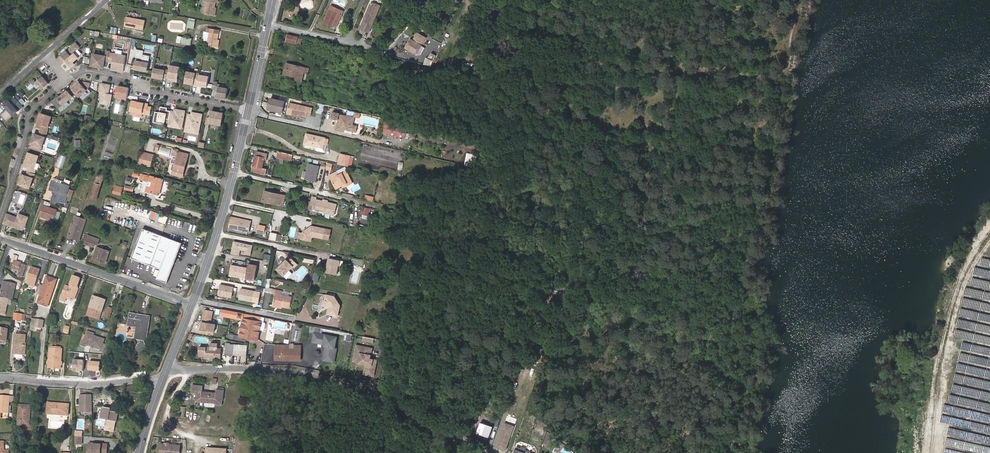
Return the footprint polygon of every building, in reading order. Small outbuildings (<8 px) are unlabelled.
[(215,8),(216,2),(217,2),(217,0),(205,0),(205,1),(207,1),(205,14),(214,15),(215,8)] [(373,3),(371,4),(363,22),(361,26),(362,30),(369,33),(372,26),(381,7),(373,3)] [(337,17),(339,12),(342,13),(344,9),(332,5),(330,8),(325,22),(333,26),(334,24),(337,26),(340,19),(337,17)] [(145,31),(146,22),(128,18),(126,28),(145,31)] [(217,47),(218,40),(220,31),(209,29),(209,32),(211,33),(209,41),(208,46),(217,47)] [(441,41),(443,34),(435,31),(433,39),(441,41)] [(405,48),(416,54),(425,38),(417,33),(412,41),(411,44),(408,43),(405,48)] [(296,44),(298,37),(289,35),(287,41),(296,44)] [(191,45),(192,38),(183,37),(181,43),(191,45)] [(147,71),(150,56),(143,54),(144,50),(137,49),(135,57),(142,59),(142,60),(143,60),(142,62),(136,61),(134,69),(147,71)] [(104,68),(105,60),(109,61),(110,53),(110,51),(106,51),(105,56),(94,53),(91,65),(104,68)] [(74,64),(72,62),(77,58),(73,53),(64,61),(65,62),(61,65),(66,71),(74,64)] [(123,72),(126,56),(110,53),(109,61),(116,62),(115,70),(123,72)] [(425,63),(431,65),(435,55),(429,53),(425,63)] [(304,73),(306,68),(287,63),(284,74),(296,77),(296,80),(302,82),(304,73)] [(177,81),(179,67),(170,65),(169,70),(167,78),(167,79),(177,81)] [(167,78),(169,70),(165,70),(164,70),(154,68),(152,77),(163,79),(164,78),(167,78)] [(199,75),(199,73),(187,71),(185,83),(197,85),(199,75)] [(207,87),(209,76),(199,75),(197,85),(207,87)] [(41,89),(47,83),(41,76),(34,82),(41,89)] [(90,83),(83,82),(81,83),(78,81),(71,87),(78,95),(79,96),(89,88),(90,83)] [(226,98),(228,88),(220,87),(220,83),(213,81),(212,88),(218,89),(217,96),(226,98)] [(111,105),(113,95),(109,94),(111,85),(102,83),(100,93),(102,94),(101,104),(111,105)] [(128,99),(129,88),(118,86),(116,97),(128,99)] [(58,109),(73,97),(67,91),(60,97),(59,95),(52,102),(58,109)] [(272,99),(270,110),(283,113),(286,102),(272,99)] [(9,102),(9,101),(4,105),(7,109),(1,115),(6,120),(12,115),(13,115),(17,111),(14,106),(9,102)] [(147,107),(148,104),(132,101),(130,111),(134,112),(134,116),(141,117),(142,113),(146,114),(147,107)] [(314,108),(291,103),(289,113),(308,117),(308,115),(312,116),(314,108)] [(169,120),(171,111),(168,111),(168,108),(161,107),(160,113),(156,112),(154,122),(158,123),(159,120),(165,122),(166,119),(169,120)] [(183,125),(185,112),(177,110),(176,112),(171,111),(169,120),(168,126),(175,128),(175,124),(183,125)] [(221,125),(223,114),(212,111),(210,123),(221,125)] [(345,129),(347,129),(355,131),(358,130),(357,125),(353,124),(354,122),(356,120),(357,116),(349,114),(348,115),(341,113),(334,111),(333,118),(339,119),(340,119),(341,123),(338,127),(340,131),(345,129)] [(51,117),(40,113),(36,127),(41,128),(40,132),(46,134),(47,130),(51,117)] [(199,130),(202,115),(194,113),(193,115),(188,114),(185,131),(190,132),(191,128),(199,130)] [(405,138),(408,128),(384,122),(382,132),(405,138)] [(41,151),(45,137),(46,134),(40,132),(39,135),(34,134),(30,148),(41,151)] [(304,144),(323,148),(325,138),(307,134),(304,144)] [(268,154),(257,151),(252,171),(265,174),(267,170),(262,169),(264,159),(267,160),(268,154)] [(151,166),(154,155),(143,152),(140,163),(151,166)] [(183,168),(187,154),(179,152),(178,157),(173,175),(179,176),(180,173),(184,174),(185,168),(183,168)] [(279,152),(278,157),(291,160),(293,155),(279,152)] [(39,156),(29,153),(24,166),(29,168),(28,171),(34,174),(36,170),(35,169),(36,164),(39,156)] [(348,165),(350,156),(340,154),(338,163),(348,165)] [(315,182),(318,166),(308,164),(304,180),(315,182)] [(30,188),(35,174),(34,174),(28,171),(26,176),(21,174),(18,184),(30,188)] [(147,181),(147,183),(148,183),(146,191),(159,194),(163,179),(149,175),(150,173),(142,171),(140,179),(147,181)] [(353,185),(347,173),(339,178),(337,174),(329,177),(336,191),(343,187),(345,186),(346,188),(353,185)] [(99,174),(95,182),(102,185),(103,180),(104,176),(99,174)] [(50,188),(55,190),(58,181),(62,182),(62,180),(54,177),(50,188)] [(62,182),(58,181),(55,190),(52,199),(57,201),(65,204),(68,195),(67,194),(70,185),(62,182)] [(102,185),(95,182),(85,212),(91,214),(102,185)] [(123,188),(116,185),(114,192),(121,195),(123,188)] [(265,191),(263,201),(283,205),(285,196),(265,191)] [(324,202),(316,200),(315,203),(311,202),(310,210),(326,214),(327,211),(335,213),(337,205),(327,202),(324,202)] [(54,220),(57,210),(48,207),(50,203),(46,201),(44,206),(40,216),(53,221),(54,220)] [(152,219),(158,221),(162,214),(155,211),(152,219)] [(24,229),(28,218),(19,214),(18,218),(7,214),(3,224),(16,228),(18,227),(24,229)] [(76,236),(75,238),(79,240),(87,219),(77,216),(74,224),(72,224),(69,234),(76,236)] [(232,217),(230,227),(249,231),(251,221),(232,217)] [(323,239),(325,229),(312,226),(303,232),(303,233),(301,239),(301,240),(311,242),(312,238),(314,237),(323,239)] [(142,228),(132,258),(161,268),(171,272),(181,242),(142,228)] [(100,239),(88,235),(85,244),(93,246),(94,244),(98,245),(100,239)] [(110,251),(97,247),(93,258),(106,263),(110,251)] [(18,271),(17,277),(22,279),(26,265),(21,264),(21,263),(16,261),(18,256),(13,255),(11,262),(14,263),(12,268),(18,271)] [(286,260),(277,269),(283,276),(293,267),(294,268),(297,265),(291,259),(288,262),(286,260)] [(339,267),(340,261),(330,259),(327,273),(337,275),(339,267)] [(230,275),(246,279),(255,281),(258,266),(249,265),(248,269),(232,265),(230,275)] [(40,269),(31,267),(27,280),(28,281),(27,284),(33,286),(34,283),(36,283),(40,269)] [(171,272),(161,268),(158,278),(168,281),(171,272)] [(75,299),(78,289),(76,288),(79,278),(72,275),(69,285),(66,284),(63,293),(62,293),(60,299),(65,300),(66,299),(67,296),(72,298),(75,299)] [(57,280),(46,276),(37,303),(47,307),(57,280)] [(5,315),(9,300),(12,300),(16,285),(4,282),(0,298),(0,314),(5,315)] [(232,298),(234,288),(220,285),(218,295),(232,298)] [(253,302),(255,292),(241,289),(239,300),(253,302)] [(281,306),(280,307),(290,309),(292,298),(282,297),(283,292),(273,290),(272,295),(274,295),(273,304),(281,306)] [(91,302),(103,306),(106,300),(93,296),(91,302)] [(329,308),(329,309),(328,315),(337,317),(339,307),(334,298),(326,297),(325,304),(327,306),(328,306),(329,308)] [(103,306),(91,302),(87,316),(99,320),(103,306)] [(210,323),(212,311),(204,309),(203,311),(201,321),(210,323)] [(240,313),(222,309),(221,314),(244,319),(240,336),(258,339),(260,330),(262,322),(260,322),(261,318),(240,313)] [(147,342),(150,316),(129,313),(127,327),(135,328),(134,340),(142,341),(144,341),(147,342)] [(42,329),(43,329),(44,321),(35,319),(34,328),(35,328),(35,331),(41,332),(42,329)] [(213,332),(214,324),(210,323),(201,321),(199,330),(213,332)] [(94,335),(87,332),(84,341),(83,343),(85,346),(86,346),(101,351),(104,341),(93,337),(94,335)] [(26,335),(16,334),(14,354),(15,354),(23,355),(24,355),(26,335)] [(337,338),(314,334),(313,342),(324,344),(327,348),(325,359),(324,362),(334,364),(337,350),(335,349),(337,338)] [(146,349),(144,343),(144,341),(142,341),(141,344),(138,345),(137,348),(138,352),(146,349)] [(327,348),(324,344),(313,342),(312,344),(324,346),(325,349),(323,359),(325,359),(327,348)] [(226,343),(226,354),(247,354),(247,345),(230,345),(230,343),(226,343)] [(212,357),(221,357),(221,349),(218,349),(218,344),(212,344),(211,348),(207,348),(201,347),(200,356),(206,356),(212,357)] [(300,361),(301,345),(275,344),(274,360),(300,361)] [(52,348),(50,348),(48,368),(60,369),(62,349),(59,349),(60,347),(52,346),(52,348)] [(372,349),(356,346),(354,357),(360,358),(360,359),(363,360),(363,364),(366,365),(365,375),(374,377),(377,360),(370,359),(372,349)] [(83,371),(84,361),(74,360),(73,370),(83,371)] [(100,371),(101,363),(89,362),(88,371),(100,371)] [(202,403),(202,401),(215,402),(215,405),(222,405),(223,401),(224,390),(217,389),(217,393),(203,392),(204,386),(193,385),(192,393),(197,394),(196,403),(202,403)] [(8,412),(9,395),(0,394),(0,412),(8,412)] [(91,412),(91,395),(79,395),(80,412),(91,412)] [(46,412),(67,414),(68,404),(48,402),(46,412)] [(30,406),(19,406),(18,424),(24,425),(24,429),(32,430),(32,426),(29,426),(30,406)] [(111,409),(103,408),(101,419),(115,422),(117,413),(110,411),(111,409)] [(501,449),(509,426),(505,424),(497,448),(501,449)] [(506,451),(515,428),(509,426),(501,449),(506,451)] [(8,450),(4,450),(4,440),(0,440),(0,452),(8,452),(8,450)] [(106,443),(100,442),(100,443),(96,443),(96,442),(88,442),(88,452),(106,452),(106,443)] [(161,444),(160,452),(179,452),(180,446),(161,444)]
